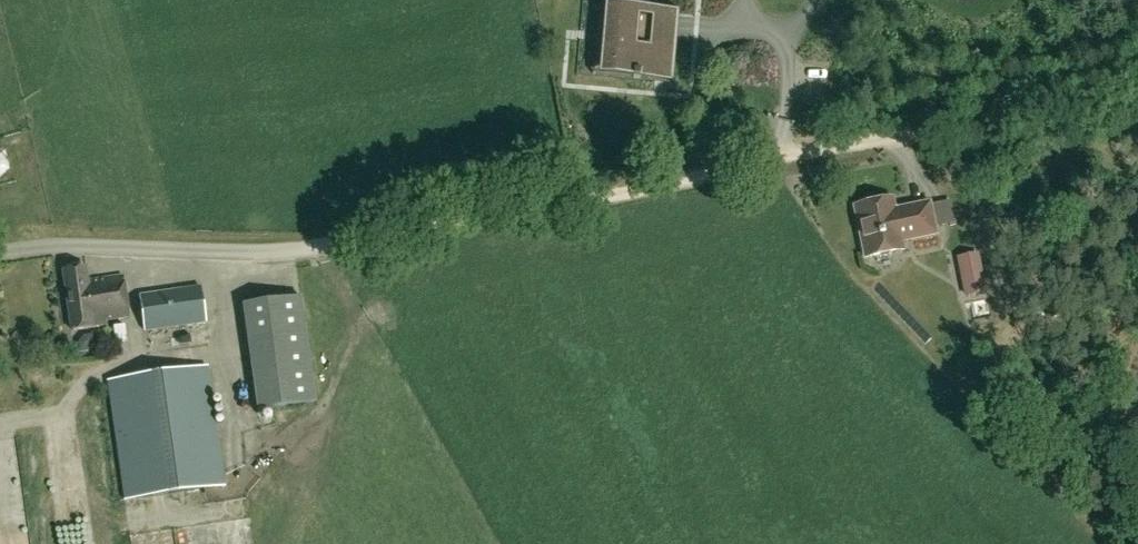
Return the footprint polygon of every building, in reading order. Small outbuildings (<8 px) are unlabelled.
[(633,78),(639,78),(640,74),(648,75),(649,65),(650,65),(650,59),(672,61),(674,42),(652,40),(654,17),(654,11),(640,10),(598,7),(597,27),(610,28),(609,47),(595,46),(593,66),(607,67),(607,72),(633,74),(633,78)] [(13,166),(5,148),(0,150),(0,172),(13,166)] [(894,209),(892,198),(855,205),(865,256),(902,248),(900,239),(935,232),(929,201),(894,209)] [(964,257),(971,295),(996,290),(989,252),(964,257)] [(87,281),(85,266),(63,269),(71,331),(106,326),(105,320),(128,317),(122,276),(87,281)] [(145,330),(205,321),(200,286),(140,295),(145,330)] [(257,409),(315,401),(300,296),(243,304),(257,409)] [(125,500),(224,486),(207,366),(108,380),(125,500)]
